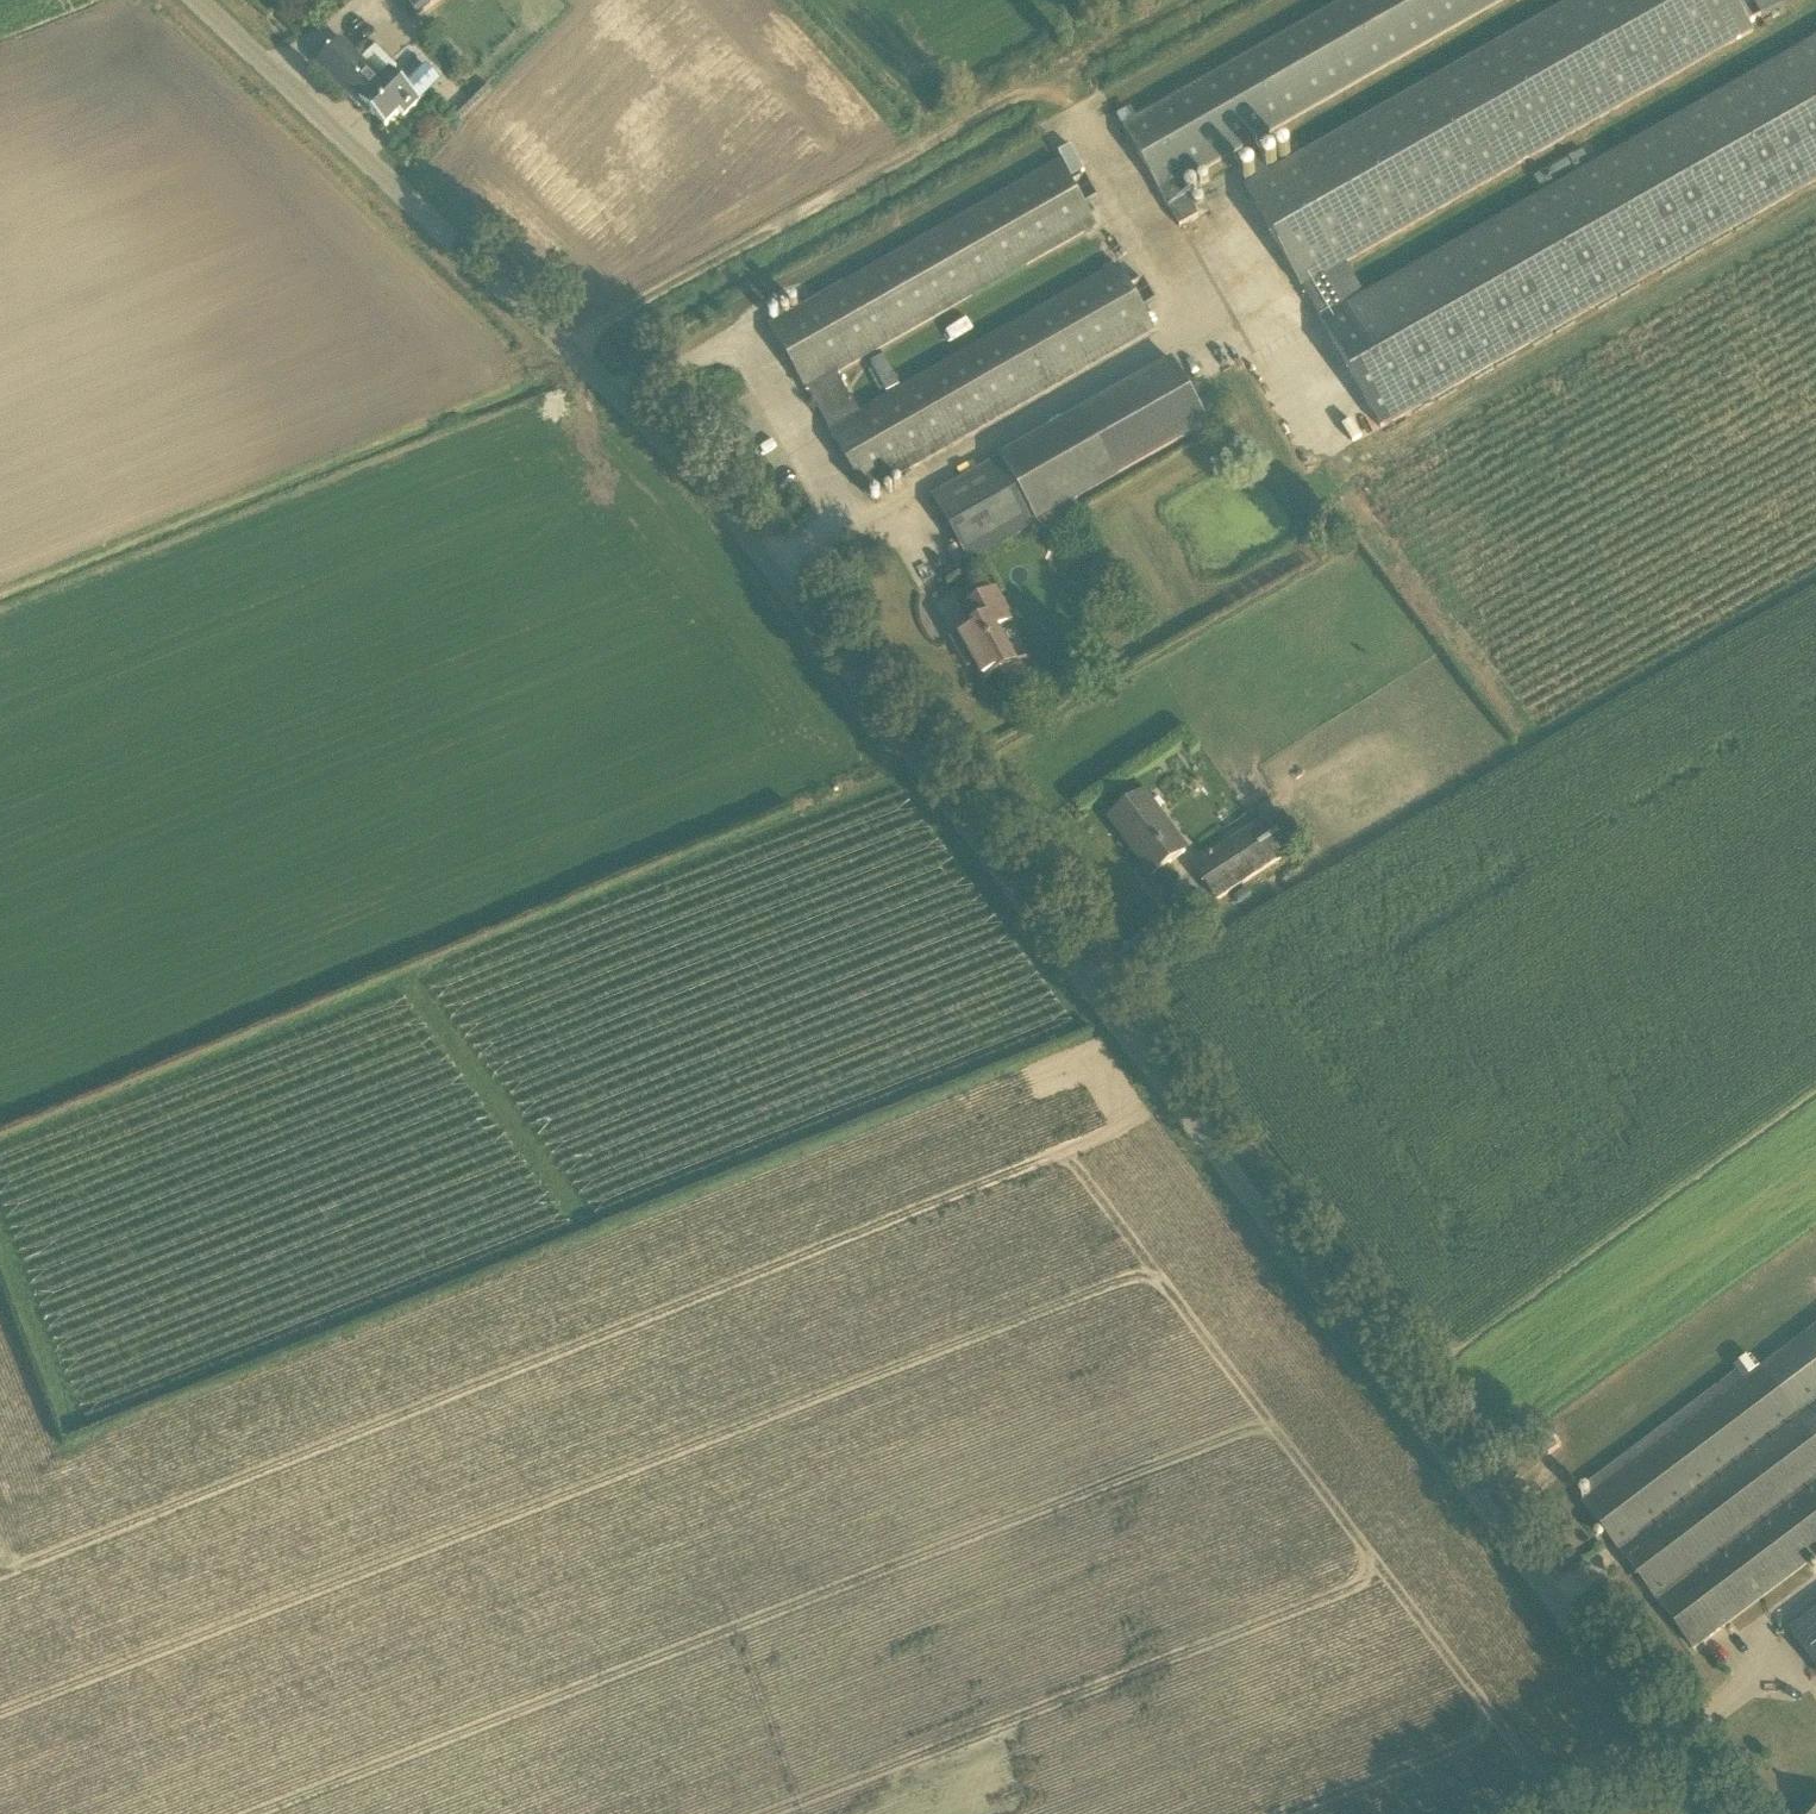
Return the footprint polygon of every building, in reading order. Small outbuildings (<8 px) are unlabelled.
[(440,0),(406,0),(418,16),(440,0)] [(1200,216),(1182,183),(1502,0),(1343,0),(1124,125),(1181,226),(1200,216)] [(1246,190),(1302,289),(1303,288),(1319,317),(1340,305),(1324,276),(1753,32),(1749,24),(1763,17),(1753,0),(1580,0),(1246,190)] [(1343,309),(1343,310),(1322,322),(1322,321),(1320,322),(1382,430),(1815,182),(1815,39),(1343,309)] [(360,65),(339,44),(318,65),(359,107),(362,104),(386,129),(400,115),(404,120),(421,103),(391,72),(397,66),(379,46),(360,65)] [(1540,190),(1591,167),(1583,150),(1532,173),(1540,190)] [(860,412),(839,374),(1098,227),(1085,204),(1098,197),(1085,176),(1073,183),(1061,163),(772,328),(807,390),(807,395),(831,431),(830,432),(866,494),(1155,330),(1142,308),(1156,301),(1144,280),(1131,287),(1119,266),(860,412)] [(870,364),(886,394),(898,387),(883,357),(870,364)] [(1083,415),(1003,460),(1002,459),(934,498),(969,560),(1038,522),(1118,477),(1209,426),(1174,362),(1083,415)] [(1014,619),(997,588),(963,608),(974,626),(952,638),(969,668),(975,664),(985,682),(1019,664),(999,628),(1014,619)] [(1153,877),(1186,852),(1144,796),(1111,821),(1153,877)] [(1217,902),(1237,889),(1252,879),(1290,855),(1287,851),(1269,823),(1267,820),(1229,844),(1195,867),(1217,902)] [(1777,1359),(1761,1371),(1584,1505),(1694,1650),(1815,1558),(1815,1329),(1777,1359)] [(1549,1456),(1558,1448),(1548,1434),(1538,1442),(1549,1456)] [(1790,1631),(1815,1665),(1815,1611),(1790,1631)]
